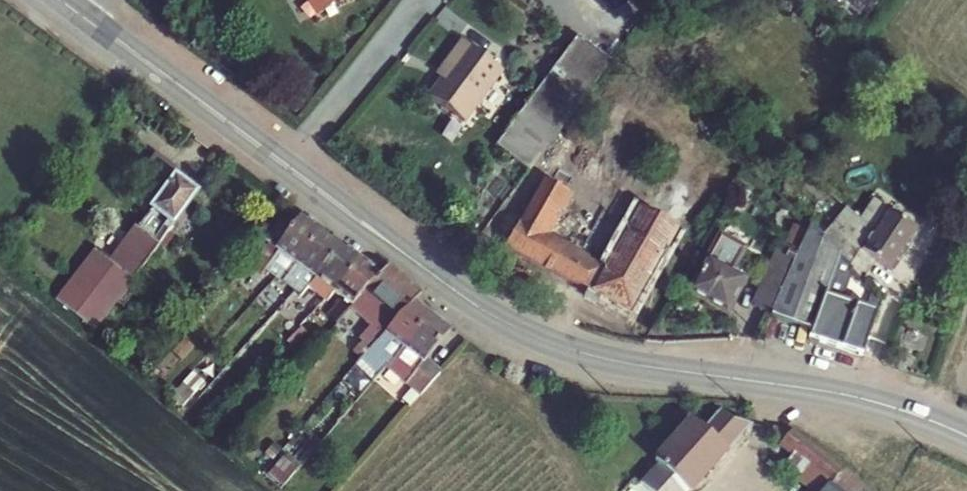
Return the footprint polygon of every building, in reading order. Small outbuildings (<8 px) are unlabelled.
[(298,3),(301,1),(310,18),(340,0),(296,0),(298,3)] [(869,17),(884,0),(849,0),(869,17)] [(307,20),(310,18),(301,1),(298,3),(307,20)] [(612,62),(578,37),(496,148),(529,172),(612,62)] [(463,123),(501,72),(462,43),(441,71),(446,75),(441,81),(429,98),(463,123)] [(446,75),(441,71),(437,77),(441,81),(446,75)] [(603,139),(576,124),(543,181),(568,195),(571,197),(581,178),(593,156),(603,139)] [(648,187),(593,156),(581,178),(636,208),(648,187)] [(145,184),(169,202),(181,186),(187,178),(163,160),(145,184)] [(504,249),(571,286),(584,262),(543,239),(568,195),(543,181),(504,249)] [(141,239),(138,236),(115,266),(106,278),(96,270),(71,303),(104,329),(139,284),(202,202),(181,186),(169,202),(141,239)] [(838,257),(860,282),(874,262),(891,274),(918,234),(873,203),(859,223),(846,211),(822,239),(838,257)] [(679,232),(636,208),(628,224),(619,219),(609,237),(618,242),(602,272),(588,296),(630,319),(679,232)] [(293,226),(283,218),(266,238),(277,248),(262,265),(275,276),(284,265),(289,268),(294,262),(320,229),(301,214),(293,226)] [(769,318),(811,332),(838,257),(822,239),(810,226),(805,235),(797,255),(770,316),(769,318)] [(294,262),(289,268),(285,273),(304,289),(307,285),(338,244),(320,229),(294,262)] [(793,229),(784,250),(797,255),(805,235),(793,229)] [(690,293),(726,313),(744,281),(730,273),(742,251),(721,239),(690,293)] [(325,300),(332,291),(358,259),(338,244),(307,285),(321,296),(313,307),(317,310),(325,300)] [(754,309),(770,316),(797,255),(784,250),(780,248),(754,309)] [(880,304),(860,282),(838,257),(811,332),(809,339),(861,357),(880,304)] [(348,308),(377,274),(358,259),(332,291),(343,300),(330,317),(335,322),(348,308)] [(584,262),(571,286),(588,296),(602,272),(584,262)] [(284,265),(275,276),(279,280),(285,273),(289,268),(284,265)] [(362,358),(410,302),(417,293),(384,266),(377,274),(348,308),(368,325),(360,334),(363,341),(353,353),(361,359),(362,358)] [(313,296),(304,289),(299,296),(307,302),(313,296)] [(325,300),(317,310),(322,314),(329,304),(325,300)] [(384,367),(429,315),(410,302),(362,358),(379,373),(384,367)] [(284,337),(303,315),(296,309),(287,322),(290,324),(281,334),(284,337)] [(303,315),(284,337),(289,341),(307,318),(303,315)] [(404,385),(424,362),(452,330),(429,315),(384,367),(397,377),(386,391),(393,397),(404,385)] [(424,362),(404,385),(419,397),(439,374),(424,362)] [(365,390),(375,378),(359,365),(349,378),(365,390)] [(688,420),(654,459),(690,490),(749,421),(720,413),(715,409),(697,429),(688,420)] [(784,466),(815,490),(818,490),(829,479),(831,481),(843,468),(791,426),(781,438),(796,450),(784,466)] [(843,468),(831,481),(842,490),(871,490),(843,468)] [(831,481),(829,479),(818,490),(842,490),(831,481)]
